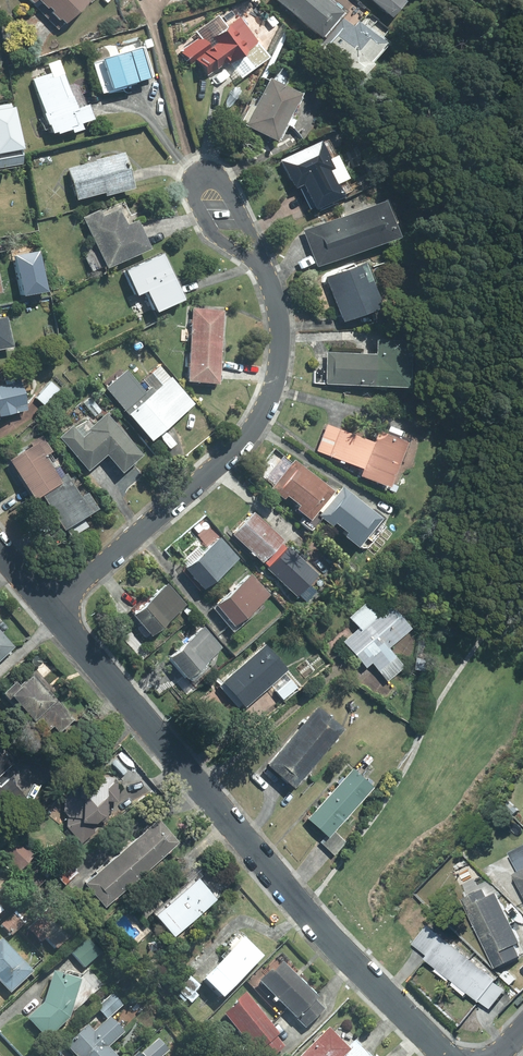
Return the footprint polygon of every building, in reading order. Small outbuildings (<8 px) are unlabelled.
[(34,4),(59,29),(91,0),(32,0),(35,2),(34,4)] [(323,37),(344,12),(330,0),(279,0),(323,37)] [(394,18),(408,1),(407,0),(373,0),(394,18)] [(196,61),(208,77),(230,61),(231,63),(245,53),(259,42),(241,17),(228,27),(219,16),(198,32),(202,37),(182,53),(192,65),(196,61)] [(355,27),(344,18),(321,47),(363,80),(376,64),(374,62),(390,42),(361,19),(355,27)] [(271,57),(259,42),(245,53),(256,68),(271,57)] [(154,76),(145,47),(95,63),(104,92),(154,76)] [(245,53),(231,63),(243,78),(256,68),(245,53)] [(75,132),(84,129),(83,123),(95,119),(90,105),(79,110),(60,60),(50,64),(53,74),(36,80),(55,133),(59,131),(60,134),(74,129),(75,132)] [(248,123),(247,126),(280,142),(303,94),(272,78),(257,108),(251,105),(243,121),(248,123)] [(24,163),(12,103),(0,105),(0,167),(24,163)] [(340,184),(351,179),(340,155),(337,157),(329,141),(324,143),(323,141),(284,161),(297,188),(300,186),(311,208),(316,206),(318,208),(345,194),(340,184)] [(70,169),(79,200),(107,192),(108,195),(135,187),(125,153),(70,169)] [(340,259),(401,236),(396,223),(397,222),(390,202),(389,202),(388,200),(327,223),(340,259)] [(102,209),(84,217),(99,249),(84,256),(93,274),(108,266),(109,268),(152,248),(138,217),(139,216),(137,213),(131,216),(124,201),(103,211),(102,209)] [(305,231),(318,267),(340,259),(327,223),(305,231)] [(39,252),(13,257),(20,296),(46,291),(39,252)] [(162,252),(122,270),(134,295),(138,293),(139,295),(149,291),(159,312),(186,300),(165,254),(163,255),(162,252)] [(367,263),(328,278),(345,322),(384,307),(375,283),(377,282),(369,263),(368,264),(367,263)] [(225,310),(194,309),(192,345),(223,347),(225,310)] [(0,318),(0,350),(14,347),(8,316),(0,318)] [(412,388),(414,343),(379,341),(378,355),(377,386),(412,388)] [(223,347),(192,345),(190,381),(220,383),(223,347)] [(327,384),(377,386),(378,355),(328,352),(327,384)] [(129,371),(109,388),(154,440),(195,404),(161,365),(144,380),(151,388),(147,392),(129,371)] [(0,387),(0,417),(29,410),(22,382),(0,387)] [(60,389),(52,382),(37,398),(46,406),(60,389)] [(90,397),(83,403),(95,417),(102,410),(90,397)] [(90,470),(108,455),(108,413),(94,426),(89,420),(76,428),(74,426),(61,437),(90,470)] [(144,455),(108,413),(108,455),(124,473),(144,455)] [(328,425),(318,450),(331,456),(341,429),(328,425)] [(331,456),(365,469),(376,442),(341,429),(331,456)] [(410,443),(381,431),(376,442),(365,469),(363,476),(392,487),(410,443)] [(12,460),(37,500),(44,496),(65,483),(62,478),(48,456),(54,452),(44,435),(32,443),(34,446),(12,460)] [(335,491),(296,460),(293,464),(284,457),(267,478),(276,485),(273,489),(286,500),(289,496),(302,506),(299,509),(313,520),(335,491)] [(68,474),(62,478),(65,483),(44,496),(66,530),(100,509),(90,493),(83,497),(68,474)] [(345,487),(321,516),(334,526),(337,522),(350,533),(347,536),(361,547),(384,519),(345,487)] [(265,562),(270,567),(287,549),(282,544),(285,540),(255,512),(234,535),(264,563),(265,562)] [(240,558),(222,538),(205,552),(199,545),(183,560),(189,567),(187,569),(205,589),(240,558)] [(310,586),(320,575),(290,547),(287,549),(270,567),(269,569),(299,597),(301,596),(307,602),(316,592),(310,586)] [(271,595),(251,576),(214,608),(235,632),(256,614),(262,604),(271,595)] [(187,605),(169,584),(134,615),(153,635),(187,605)] [(411,628),(392,607),(379,618),(367,603),(351,618),(360,628),(344,641),(367,668),(373,663),(388,681),(405,667),(388,648),(411,628)] [(203,665),(222,648),(204,628),(169,659),(190,682),(206,668),(203,665)] [(0,629),(0,661),(16,647),(0,629)] [(285,673),(288,670),(266,645),(221,686),(240,708),(244,705),(247,707),(272,685),(285,673)] [(284,699),(298,687),(285,673),(272,685),(284,699)] [(17,681),(4,693),(10,700),(15,696),(37,721),(34,724),(44,735),(55,725),(61,731),(74,719),(35,676),(22,687),(17,681)] [(345,729),(319,707),(295,735),(321,757),(345,729)] [(321,757),(295,735),(270,765),(296,787),(321,757)] [(0,784),(1,786),(14,774),(9,768),(14,763),(5,752),(5,741),(0,741),(0,784)] [(375,787),(354,769),(333,793),(353,811),(375,787)] [(102,822),(109,822),(110,801),(119,801),(120,782),(115,777),(87,777),(66,794),(65,811),(68,816),(68,827),(82,844),(95,833),(95,829),(102,822)] [(353,811),(333,793),(309,819),(327,835),(330,837),(335,832),(353,811)] [(180,843),(160,820),(135,842),(155,865),(180,843)] [(345,841),(335,832),(330,837),(327,835),(321,842),(335,855),(345,841)] [(35,856),(17,838),(2,854),(19,871),(35,856)] [(155,865),(135,842),(110,863),(130,886),(155,865)] [(507,853),(517,871),(510,875),(522,899),(522,845),(507,853)] [(110,863),(86,884),(107,907),(130,886),(110,863)] [(79,873),(72,865),(59,878),(66,885),(79,873)] [(203,876),(196,869),(186,877),(190,882),(155,912),(176,936),(218,900),(199,879),(203,876)] [(460,900),(493,968),(522,954),(522,953),(494,894),(485,898),(481,889),(460,900)] [(47,936),(57,947),(70,935),(47,911),(29,928),(42,941),(47,936)] [(24,923),(14,913),(2,924),(13,935),(24,923)] [(514,922),(522,934),(522,917),(521,915),(514,922)] [(440,937),(426,926),(411,945),(425,956),(440,937)] [(265,955),(241,932),(230,944),(234,948),(205,978),(225,997),(265,955)] [(103,952),(89,937),(73,953),(86,967),(103,952)] [(450,981),(468,959),(440,937),(425,956),(423,959),(435,969),(434,971),(446,981),(447,979),(450,981)] [(3,938),(1,940),(0,941),(0,979),(12,992),(34,971),(3,938)] [(468,959),(450,981),(452,983),(450,985),(463,995),(465,992),(477,1002),(478,1001),(493,982),(494,980),(468,959)] [(272,968),(260,980),(298,1018),(316,999),(319,996),(284,962),(275,971),(272,968)] [(29,1018),(48,1037),(71,1016),(72,1013),(102,984),(90,971),(82,979),(55,971),(46,1002),(29,1018)] [(191,976),(176,993),(185,1001),(187,999),(192,1003),(199,994),(195,991),(201,985),(191,976)] [(488,1009),(503,990),(493,982),(478,1001),(488,1009)] [(98,1007),(109,1018),(111,1016),(124,1004),(113,992),(98,1007)] [(280,1034),(247,993),(238,1000),(240,1002),(227,1013),(258,1052),(277,1036),(280,1034)] [(325,1008),(316,999),(298,1018),(307,1027),(325,1008)] [(67,1045),(78,1055),(119,1055),(109,1046),(125,1032),(111,1016),(109,1018),(95,1031),(89,1025),(67,1045)] [(346,1055),(352,1049),(349,1046),(330,1027),(300,1055),(345,1055),(346,1055)] [(258,1052),(261,1055),(272,1055),(285,1046),(277,1036),(258,1052)] [(144,1055),(163,1055),(170,1049),(159,1038),(141,1053),(144,1055)] [(366,1050),(356,1039),(349,1046),(352,1049),(346,1055),(347,1055),(360,1055),(366,1050)]
